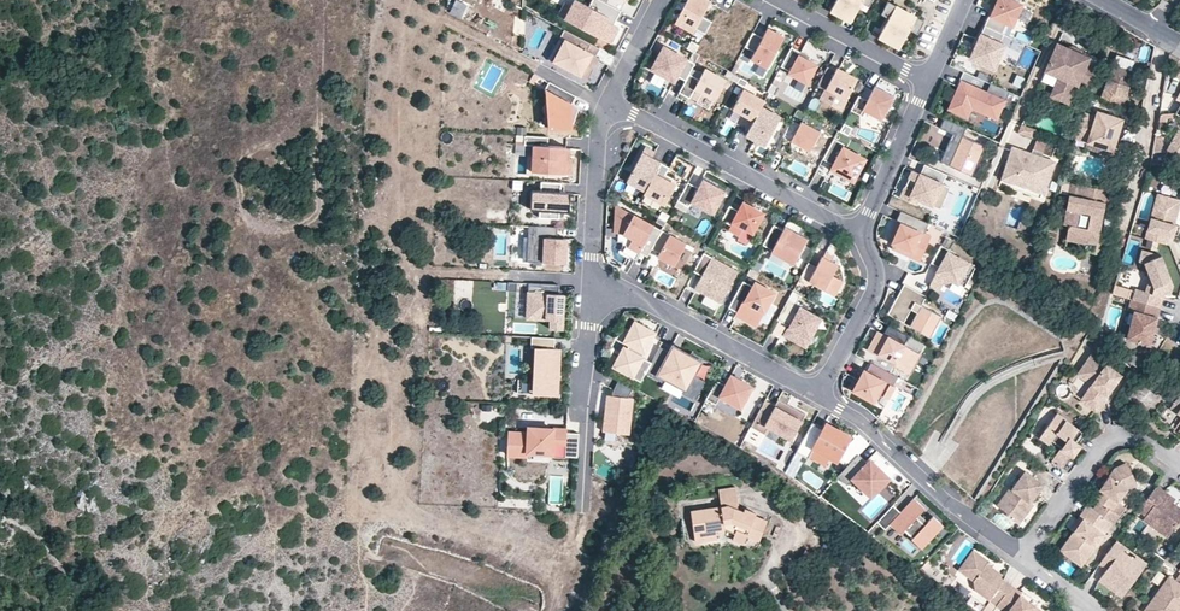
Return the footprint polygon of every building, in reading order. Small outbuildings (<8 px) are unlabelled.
[(503,12),(508,0),(507,0),(493,0),(490,7),(503,12)] [(616,21),(621,11),(601,0),(593,0),(589,6),(578,0),(575,0),(573,5),(565,19),(611,43),(619,28),(614,25),(611,23),(613,20),(616,21)] [(710,1),(707,0),(686,0),(674,23),(693,33),(695,29),(704,34),(711,21),(702,16),(710,1)] [(848,0),(835,0),(829,11),(840,16),(848,0)] [(872,0),(848,0),(840,16),(850,22),(860,3),(868,7),(872,0)] [(983,25),(1001,33),(1006,21),(1014,24),(1022,5),(1011,0),(994,0),(991,8),(994,9),(991,17),(987,15),(983,25)] [(905,11),(887,1),(880,13),(888,18),(878,37),(888,43),(905,11)] [(559,16),(565,19),(573,5),(566,2),(559,16)] [(917,33),(923,21),(905,11),(888,43),(898,48),(909,29),(917,33)] [(1004,45),(999,42),(1003,34),(1001,33),(983,25),(969,58),(993,68),(1004,45)] [(777,48),(784,36),(767,27),(762,36),(753,31),(745,45),(755,50),(751,57),(769,67),(779,49),(777,48)] [(600,48),(565,29),(560,38),(566,40),(555,61),(588,79),(594,68),(591,66),(596,56),(600,48)] [(1003,34),(999,42),(1004,45),(1008,46),(1011,37),(1003,34)] [(693,52),(694,52),(698,44),(690,40),(686,48),(693,52)] [(1069,49),(1057,44),(1045,71),(1059,77),(1060,77),(1061,73),(1068,76),(1061,90),(1073,95),(1079,80),(1092,86),(1098,69),(1087,64),(1089,58),(1079,53),(1069,49)] [(1070,45),(1069,49),(1079,53),(1081,49),(1070,45)] [(688,74),(694,63),(689,60),(663,46),(651,69),(666,77),(671,80),(674,74),(676,75),(685,80),(688,74)] [(807,84),(817,64),(807,59),(802,56),(803,53),(791,47),(780,66),(789,71),(787,73),(807,84)] [(694,52),(693,52),(689,60),(694,63),(699,55),(694,52)] [(1169,54),(1167,65),(1179,72),(1179,60),(1169,54)] [(1116,55),(1113,65),(1129,70),(1131,70),(1134,60),(1116,55)] [(594,68),(600,58),(596,56),(591,66),(594,68)] [(1129,70),(1113,65),(1109,79),(1107,79),(1101,99),(1126,107),(1128,97),(1125,96),(1129,85),(1127,85),(1130,76),(1127,75),(1129,70)] [(826,88),(835,71),(827,66),(817,85),(825,89),(826,88)] [(713,99),(724,79),(704,68),(698,79),(688,74),(685,80),(678,92),(689,98),(694,89),(704,94),(713,99)] [(846,99),(857,79),(837,68),(835,71),(826,88),(846,99)] [(1060,77),(1059,77),(1050,96),(1069,104),(1073,95),(1061,90),(1068,76),(1061,73),(1060,77)] [(747,81),(739,77),(736,82),(744,87),(747,81)] [(996,120),(1009,91),(990,83),(986,91),(985,93),(980,91),(981,89),(960,79),(947,109),(967,118),(971,108),(996,120)] [(571,129),(572,104),(576,96),(550,82),(545,90),(551,93),(549,127),(571,129)] [(858,95),(850,110),(859,115),(862,110),(881,120),(894,96),(874,86),(867,100),(858,95)] [(763,99),(742,89),(733,108),(745,114),(754,118),(760,106),(763,99)] [(572,129),(582,110),(572,104),(571,129),(572,129)] [(764,145),(780,117),(760,106),(754,118),(745,135),(756,141),(764,145)] [(1123,119),(1102,112),(1095,115),(1084,112),(1075,139),(1113,151),(1123,119)] [(972,175),(985,146),(962,136),(965,127),(944,118),(939,128),(955,135),(952,141),(949,140),(940,161),(972,175)] [(809,150),(819,131),(801,121),(799,124),(791,120),(782,136),(800,146),(809,150)] [(1022,125),(1018,132),(1033,137),(1036,130),(1022,125)] [(1179,128),(1166,150),(1179,157),(1179,128)] [(549,137),(525,135),(524,145),(533,146),(532,172),(571,174),(572,158),(566,158),(567,147),(548,146),(549,137)] [(853,181),(865,159),(842,146),(844,144),(833,138),(822,159),(833,164),(837,167),(835,171),(841,174),(853,181)] [(1036,138),(1031,153),(1042,157),(1047,142),(1036,138)] [(645,191),(660,163),(656,160),(651,158),(654,152),(645,147),(626,181),(645,191)] [(1042,157),(1031,153),(1013,147),(1002,179),(1044,193),(1055,162),(1042,157)] [(669,167),(660,163),(645,191),(643,193),(665,204),(673,189),(675,185),(670,183),(673,178),(669,176),(665,174),(669,167)] [(939,209),(949,187),(942,183),(946,174),(924,164),(920,173),(912,170),(908,178),(916,181),(912,190),(905,186),(900,198),(915,205),(918,199),(939,209)] [(908,178),(905,186),(912,190),(916,181),(908,178)] [(711,184),(702,179),(698,188),(687,182),(677,200),(688,207),(691,202),(713,214),(725,191),(716,186),(715,189),(712,188),(710,187),(711,184)] [(522,180),(513,180),(513,189),(522,190),(522,180)] [(539,210),(539,217),(558,218),(559,211),(569,211),(570,192),(560,191),(560,182),(541,181),(540,190),(531,190),(530,209),(539,210)] [(1107,190),(1081,185),(1079,196),(1069,194),(1063,225),(1069,226),(1066,240),(1067,240),(1086,244),(1087,240),(1097,242),(1098,242),(1107,190)] [(1157,193),(1144,238),(1167,244),(1169,236),(1173,238),(1174,234),(1177,235),(1179,226),(1179,225),(1177,225),(1177,224),(1174,223),(1179,203),(1179,200),(1157,193)] [(688,207),(677,200),(674,206),(685,212),(688,207)] [(738,211),(729,206),(721,220),(730,225),(728,229),(739,235),(743,228),(752,233),(763,213),(753,208),(743,202),(738,211)] [(651,248),(661,230),(652,225),(647,235),(639,231),(645,221),(627,212),(615,211),(614,228),(618,228),(617,241),(622,242),(622,244),(626,246),(622,252),(635,259),(639,252),(646,256),(651,248)] [(658,218),(665,222),(669,215),(662,211),(658,218)] [(919,261),(931,236),(924,233),(928,223),(900,211),(896,221),(900,223),(891,242),(891,243),(911,252),(909,256),(919,261)] [(647,235),(652,225),(645,221),(639,231),(647,235)] [(900,223),(896,221),(887,240),(891,242),(900,223)] [(793,264),(807,239),(797,234),(795,237),(794,236),(791,234),(792,231),(784,226),(782,230),(773,225),(762,245),(771,250),(770,252),(793,264)] [(556,238),(557,227),(538,226),(536,226),(535,237),(544,238),(543,262),(564,263),(566,239),(556,238)] [(673,265),(685,243),(661,230),(651,248),(659,253),(657,256),(673,265)] [(975,266),(948,252),(949,250),(940,245),(930,262),(939,267),(930,283),(940,289),(943,282),(952,279),(964,286),(975,266)] [(1174,284),(1161,255),(1141,249),(1138,261),(1143,263),(1149,277),(1153,288),(1151,293),(1144,291),(1135,288),(1132,299),(1160,307),(1164,297),(1164,293),(1170,295),(1174,284)] [(737,271),(703,253),(693,271),(701,276),(694,289),(720,303),(737,271)] [(818,267),(808,262),(801,276),(825,288),(836,266),(827,261),(821,259),(818,267)] [(754,260),(750,268),(758,272),(762,264),(754,260)] [(1153,288),(1149,277),(1144,291),(1151,293),(1153,288)] [(756,326),(774,292),(755,282),(752,286),(742,281),(728,307),(736,312),(734,314),(756,326)] [(517,283),(508,282),(507,291),(516,292),(517,283)] [(559,285),(529,283),(527,318),(551,320),(550,329),(563,329),(564,303),(558,303),(559,285)] [(898,299),(906,285),(904,284),(896,298),(898,299)] [(926,296),(906,285),(898,299),(896,298),(887,313),(930,336),(941,316),(921,305),(926,296)] [(1130,300),(1132,290),(1114,287),(1112,297),(1130,300)] [(805,347),(821,318),(800,306),(801,306),(796,303),(800,295),(792,291),(777,319),(789,326),(785,333),(794,337),(792,340),(805,347)] [(1160,307),(1132,299),(1130,299),(1127,310),(1133,311),(1125,339),(1150,346),(1160,307)] [(651,362),(638,356),(641,352),(644,353),(655,333),(634,322),(623,342),(628,345),(626,349),(623,347),(613,367),(640,382),(645,373),(651,362)] [(910,338),(889,327),(884,336),(879,333),(869,352),(879,358),(880,356),(896,364),(895,367),(909,374),(920,355),(905,347),(910,338)] [(520,396),(561,396),(561,355),(554,355),(554,350),(554,339),(531,339),(531,350),(534,350),(534,366),(542,366),(542,382),(520,382),(520,396)] [(669,352),(666,357),(672,360),(678,349),(672,346),(669,352)] [(692,375),(702,358),(691,352),(689,355),(678,349),(672,360),(666,357),(669,352),(659,347),(651,362),(645,373),(661,382),(664,377),(684,388),(682,393),(694,400),(704,381),(692,375)] [(1120,374),(1090,354),(1077,374),(1091,384),(1080,400),(1098,412),(1106,401),(1102,399),(1120,374)] [(893,388),(897,379),(871,365),(866,374),(864,372),(860,379),(863,381),(861,384),(858,382),(852,393),(873,404),(875,400),(882,398),(889,401),(895,390),(893,388)] [(740,408),(751,387),(730,375),(725,385),(716,380),(705,399),(715,404),(720,397),(740,408)] [(1164,391),(1147,377),(1127,398),(1145,413),(1164,391)] [(626,396),(629,389),(616,382),(612,391),(614,396),(605,396),(602,430),(631,432),(634,397),(626,396)] [(791,439),(805,414),(793,408),(792,410),(788,408),(789,405),(778,399),(774,405),(765,400),(750,426),(764,434),(768,426),(791,439)] [(1172,404),(1169,407),(1179,415),(1179,410),(1172,404)] [(1082,432),(1056,414),(1040,436),(1049,442),(1051,440),(1062,448),(1053,461),(1061,467),(1070,454),(1072,455),(1079,444),(1075,441),(1082,432)] [(837,460),(849,437),(825,424),(823,429),(812,423),(796,452),(807,459),(809,455),(813,447),(830,456),(837,460)] [(769,430),(790,441),(791,439),(768,426),(769,430)] [(509,436),(508,457),(527,458),(527,466),(552,466),(552,461),(578,461),(578,436),(567,436),(567,433),(530,432),(530,437),(509,436)] [(825,464),(830,456),(813,447),(809,455),(825,464)] [(891,482),(872,465),(869,467),(860,459),(840,481),(849,490),(855,484),(873,501),(891,482)] [(1137,485),(1127,464),(1126,463),(1114,468),(1103,483),(1100,488),(1093,497),(1097,501),(1092,508),(1109,520),(1113,522),(1114,524),(1117,519),(1119,520),(1124,512),(1122,511),(1135,494),(1140,491),(1137,485)] [(599,467),(596,474),(610,480),(613,473),(599,467)] [(1022,521),(1028,513),(1025,510),(1031,502),(1030,501),(1042,485),(1022,471),(1010,488),(1012,489),(1000,505),(1022,521)] [(1156,485),(1138,510),(1146,515),(1143,519),(1168,536),(1179,519),(1179,508),(1172,502),(1161,494),(1164,491),(1156,485)] [(733,507),(734,502),(738,501),(736,487),(718,489),(721,506),(691,511),(694,534),(704,533),(704,534),(716,533),(716,532),(718,531),(725,530),(734,534),(733,537),(744,542),(746,536),(749,530),(762,535),(767,520),(755,515),(756,513),(745,509),(744,511),(733,507)] [(1175,498),(1164,491),(1161,494),(1172,502),(1175,498)] [(921,549),(943,526),(933,516),(927,522),(924,525),(916,517),(919,514),(924,508),(913,498),(900,512),(892,505),(876,522),(885,530),(890,524),(900,534),(904,530),(912,538),(911,539),(921,549)] [(1034,504),(1031,502),(1025,510),(1028,513),(1034,504)] [(1073,532),(1091,507),(1087,504),(1069,529),(1073,532)] [(1092,508),(1091,507),(1073,532),(1060,550),(1081,566),(1105,533),(1102,530),(1109,520),(1092,508)] [(916,517),(924,525),(927,522),(919,514),(916,517)] [(1113,522),(1109,520),(1102,530),(1105,533),(1113,522)] [(762,535),(749,530),(746,536),(759,542),(762,535)] [(704,534),(704,533),(694,534),(695,543),(717,540),(716,533),(704,534)] [(1146,563),(1116,541),(1100,562),(1107,568),(1098,580),(1122,597),(1146,563)] [(816,554),(806,548),(801,558),(811,564),(816,554)] [(1002,574),(987,563),(989,560),(973,549),(958,569),(973,580),(974,590),(989,600),(992,596),(999,601),(1011,585),(1004,579),(1001,577),(1002,574)] [(1175,580),(1170,575),(1143,610),(1176,610),(1179,606),(1179,574),(1175,580)] [(1022,590),(1021,592),(1011,585),(999,601),(995,606),(1003,610),(1043,610),(1035,605),(1038,601),(1022,590)]
